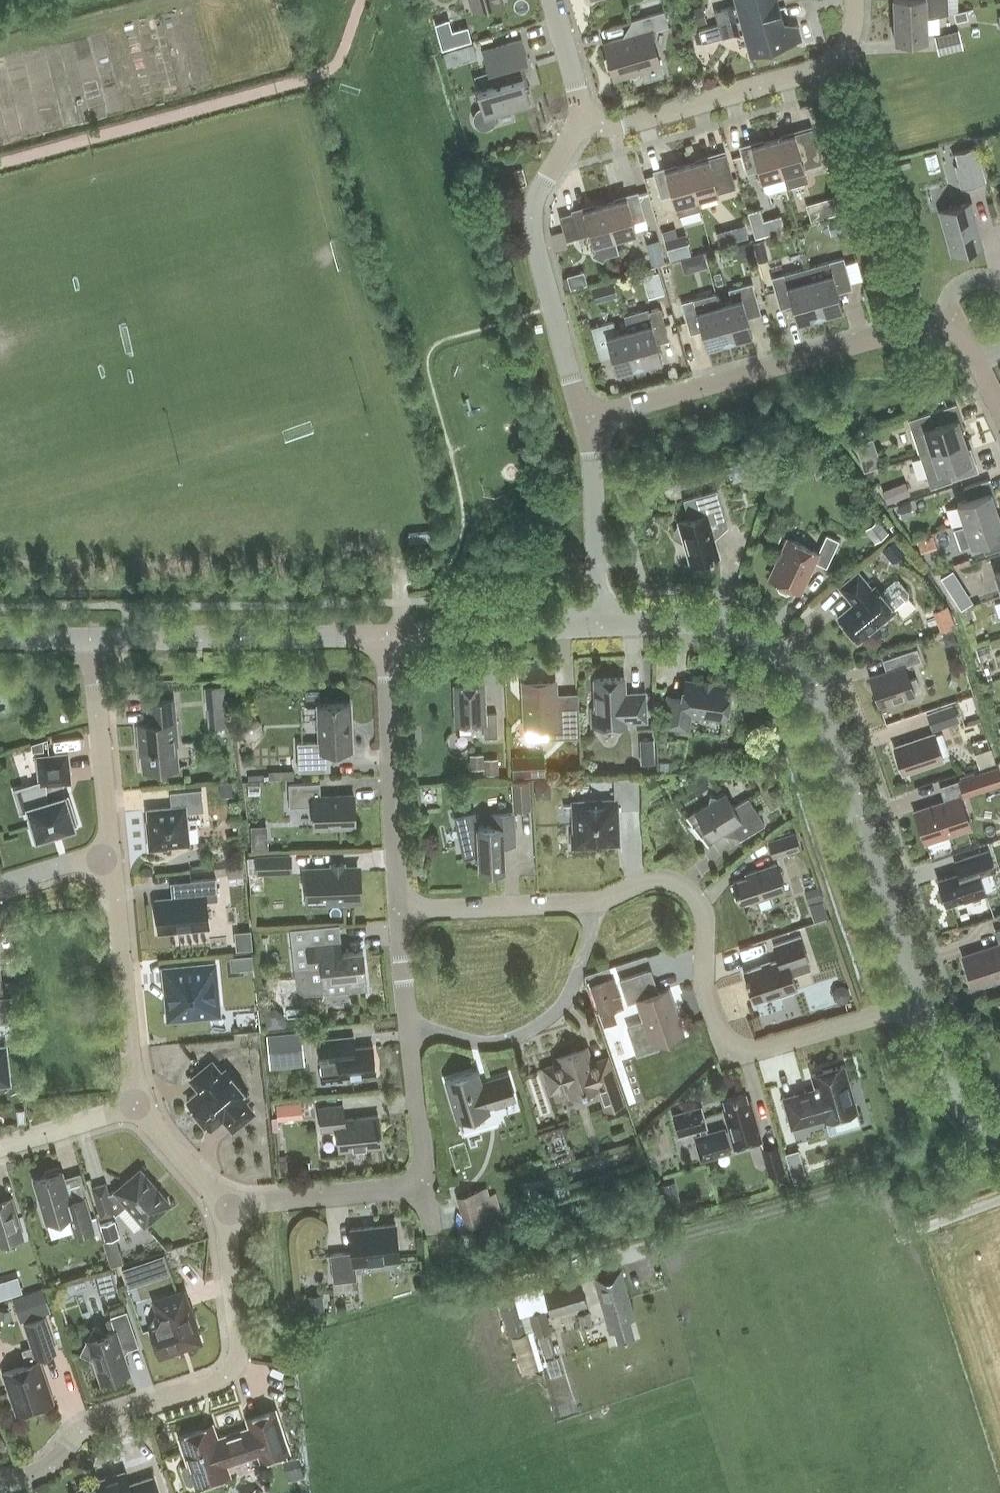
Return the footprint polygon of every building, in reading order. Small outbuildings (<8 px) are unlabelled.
[(473,9),(502,1),(502,0),(470,0),(473,9)] [(718,24),(780,7),(778,0),(736,0),(737,4),(714,11),(718,24)] [(894,19),(926,17),(932,17),(948,13),(948,0),(893,0),(894,19)] [(718,24),(699,30),(702,42),(745,31),(750,52),(801,39),(797,24),(785,27),(780,7),(718,24)] [(956,21),(968,18),(966,9),(953,12),(956,21)] [(618,73),(621,75),(629,73),(631,70),(637,68),(642,70),(644,79),(663,74),(650,30),(668,25),(664,10),(631,20),(635,34),(604,43),(613,75),(618,73)] [(927,40),(926,17),(894,19),(895,41),(927,40)] [(945,39),(935,42),(939,54),(963,48),(958,30),(944,34),(945,39)] [(495,120),(494,114),(530,104),(521,75),(526,73),(523,62),(528,60),(522,39),(483,50),(489,72),(490,71),(494,86),(478,91),(483,107),(478,110),(475,116),(476,121),(480,126),(485,128),(491,126),(495,120)] [(789,135),(773,139),(787,187),(808,181),(804,167),(822,162),(812,127),(789,134),(789,135)] [(758,170),(761,179),(764,190),(768,192),(787,187),(773,139),(756,144),(756,143),(739,148),(746,173),(758,170)] [(986,182),(977,147),(955,153),(959,166),(969,163),(975,186),(986,182)] [(703,159),(687,164),(700,210),(697,198),(735,187),(725,152),(703,158),(703,159)] [(672,194),(675,204),(678,216),(700,210),(687,164),(670,168),(653,172),(660,197),(672,194)] [(621,199),(605,203),(614,237),(635,231),(632,221),(644,218),(637,193),(620,198),(621,199)] [(952,255),(982,246),(970,202),(940,211),(952,255)] [(571,212),(572,216),(560,220),(566,240),(590,233),(595,249),(593,252),(604,259),(606,255),(616,252),(611,238),(614,237),(605,203),(588,208),(588,207),(571,212)] [(846,230),(843,218),(834,220),(836,232),(846,230)] [(756,236),(768,233),(765,220),(753,224),(756,236)] [(747,237),(744,225),(716,233),(720,245),(747,237)] [(646,242),(652,264),(664,261),(658,239),(646,242)] [(806,267),(810,279),(819,315),(842,308),(836,286),(850,282),(843,257),(828,261),(806,267)] [(791,299),(797,321),(819,315),(810,279),(806,267),(771,277),(778,302),(791,299)] [(731,301),(719,305),(729,340),(751,334),(745,311),(759,307),(752,282),(728,289),(731,301)] [(729,340),(719,305),(715,292),(681,302),(688,327),(700,324),(706,346),(729,340)] [(660,308),(648,311),(647,308),(624,314),(629,330),(638,365),(661,359),(655,336),(667,333),(660,308)] [(629,330),(624,314),(628,330),(616,333),(613,321),(591,327),(598,352),(610,349),(616,371),(638,365),(629,330)] [(908,419),(919,454),(964,439),(959,423),(960,422),(953,404),(908,419)] [(872,438),(855,443),(863,467),(880,461),(872,438)] [(964,439),(919,454),(930,487),(976,472),(970,455),(969,455),(964,439)] [(964,523),(997,512),(992,496),(993,496),(987,479),(962,487),(966,499),(957,502),(964,523)] [(910,495),(905,481),(882,490),(887,503),(910,495)] [(709,521),(724,516),(717,489),(683,499),(689,518),(678,521),(678,525),(677,525),(674,530),(675,536),(681,538),(682,538),(690,564),(719,555),(709,521)] [(898,505),(902,518),(913,515),(909,502),(898,505)] [(964,525),(954,529),(961,548),(981,541),(984,553),(999,548),(999,520),(997,512),(964,523),(964,525)] [(865,530),(874,542),(887,532),(878,519),(865,530)] [(779,561),(771,578),(777,581),(777,582),(778,585),(788,590),(791,589),(792,588),(797,591),(805,574),(807,575),(814,561),(826,566),(838,540),(826,534),(818,551),(788,537),(777,560),(779,561)] [(907,551),(896,537),(881,549),(892,563),(907,551)] [(478,568),(477,555),(468,555),(469,569),(478,568)] [(895,610),(894,609),(908,597),(908,592),(900,582),(895,581),(881,593),(874,585),(871,588),(858,571),(839,587),(853,603),(837,616),(858,641),(895,610)] [(963,592),(953,598),(958,608),(968,603),(963,592)] [(947,601),(932,607),(940,630),(956,624),(947,601)] [(988,645),(976,649),(979,660),(991,656),(988,645)] [(879,705),(914,694),(913,691),(919,689),(916,678),(909,680),(904,665),(920,660),(916,648),(890,657),(894,668),(870,676),(879,705)] [(624,677),(594,678),(595,708),(591,708),(591,726),(626,725),(626,721),(646,720),(645,692),(625,693),(624,677)] [(556,709),(555,680),(522,681),(524,728),(547,727),(547,738),(579,736),(578,708),(556,709)] [(730,687),(685,680),(682,697),(668,695),(663,725),(687,729),(689,713),(725,718),(727,706),(728,706),(732,703),(733,697),(730,693),(729,693),(730,687)] [(483,713),(482,683),(455,684),(457,723),(483,722),(483,737),(497,737),(496,712),(483,713)] [(226,685),(204,687),(206,709),(228,706),(226,685)] [(143,770),(174,767),(180,767),(174,699),(147,702),(149,724),(137,725),(139,743),(141,742),(143,770)] [(329,751),(352,750),(350,703),(317,704),(319,741),(297,742),(298,770),(330,769),(329,751)] [(926,712),(933,731),(960,721),(954,703),(926,712)] [(902,773),(943,760),(933,732),(893,746),(902,773)] [(655,761),(654,738),(641,738),(642,762),(655,761)] [(470,754),(470,768),(484,768),(484,775),(499,774),(498,758),(484,759),(483,754),(470,754)] [(533,755),(512,756),(513,777),(546,775),(545,761),(534,762),(533,755)] [(34,843),(64,834),(62,830),(78,825),(69,794),(65,795),(63,783),(70,782),(68,763),(38,766),(40,785),(44,784),(46,801),(28,807),(31,817),(27,818),(34,843)] [(958,780),(964,796),(999,784),(999,773),(998,767),(958,780)] [(615,799),(575,801),(576,824),(573,824),(573,832),(571,832),(572,847),(595,846),(595,844),(618,843),(616,808),(637,807),(636,777),(614,778),(615,799)] [(511,781),(513,809),(532,808),(530,779),(511,781)] [(549,780),(535,781),(536,798),(551,797),(549,780)] [(219,782),(221,796),(233,795),(232,781),(219,782)] [(313,806),(314,827),(354,825),(353,795),(320,796),(319,782),(288,783),(289,807),(313,806)] [(167,846),(189,844),(186,813),(204,811),(201,789),(170,792),(171,807),(147,810),(149,832),(147,832),(149,850),(167,848),(167,846)] [(725,793),(718,798),(687,816),(686,815),(685,816),(707,844),(708,843),(707,842),(733,826),(740,838),(764,824),(748,797),(733,806),(725,793)] [(970,827),(959,796),(914,811),(925,842),(970,827)] [(463,858),(478,854),(478,869),(504,868),(503,843),(515,843),(513,813),(491,814),(492,825),(478,826),(475,811),(454,815),(463,858)] [(249,824),(249,838),(267,838),(267,823),(249,824)] [(768,840),(773,857),(801,848),(795,831),(768,840)] [(955,860),(959,872),(937,879),(945,904),(969,896),(970,898),(985,893),(979,875),(994,870),(987,850),(955,860)] [(291,853),(255,855),(256,874),(292,873),(291,853)] [(754,900),(784,890),(775,863),(745,873),(746,876),(732,881),(739,902),(753,897),(754,900)] [(358,901),(356,867),(306,869),(308,903),(358,901)] [(159,932),(208,927),(206,901),(218,900),(216,878),(190,881),(191,897),(156,900),(159,932)] [(813,918),(828,914),(822,891),(807,895),(813,918)] [(994,930),(999,944),(963,955),(973,987),(999,978),(999,928),(994,930)] [(234,931),(236,949),(252,948),(250,929),(234,931)] [(791,975),(810,969),(807,960),(807,959),(799,935),(773,944),(778,959),(744,971),(754,1001),(779,993),(780,995),(796,989),(791,975)] [(307,943),(308,954),(293,956),(296,987),(305,994),(363,988),(362,978),(365,977),(362,950),(335,952),(334,940),(307,943)] [(252,955),(230,957),(231,970),(253,968),(252,955)] [(164,969),(166,985),(169,1019),(206,1015),(217,1002),(213,965),(164,969)] [(636,1000),(643,1020),(627,1026),(637,1056),(659,1048),(657,1042),(682,1033),(667,989),(655,993),(647,970),(619,979),(627,1003),(636,1000)] [(598,1013),(623,1005),(615,979),(590,987),(598,1013)] [(10,1019),(9,1007),(0,1008),(0,1020),(10,1019)] [(275,1007),(265,1008),(267,1028),(286,1026),(285,1014),(275,1007)] [(267,1034),(269,1056),(302,1053),(300,1031),(267,1034)] [(317,1039),(319,1062),(322,1083),(339,1081),(339,1077),(375,1073),(372,1045),(356,1047),(355,1035),(317,1039)] [(7,1071),(5,1047),(0,1048),(0,1087),(9,1086),(7,1071)] [(585,1047),(557,1057),(559,1063),(543,1068),(549,1087),(565,1082),(570,1095),(598,1086),(603,1102),(615,1098),(604,1066),(593,1070),(585,1047)] [(212,1062),(190,1080),(200,1091),(188,1101),(210,1129),(223,1119),(232,1130),(253,1112),(244,1101),(248,1097),(225,1070),(221,1073),(212,1062)] [(857,1111),(843,1065),(811,1074),(815,1087),(782,1097),(791,1127),(823,1118),(824,1120),(857,1111)] [(445,1080),(457,1120),(488,1111),(487,1107),(514,1099),(507,1074),(480,1082),(476,1070),(445,1080)] [(722,1107),(729,1130),(726,1131),(724,1127),(694,1135),(702,1161),(732,1153),(730,1148),(734,1147),(734,1148),(761,1140),(749,1100),(747,1100),(744,1093),(723,1099),(725,1107),(722,1107)] [(276,1116),(302,1117),(302,1101),(276,1101),(276,1116)] [(701,1102),(669,1112),(676,1134),(708,1125),(701,1102)] [(381,1146),(377,1115),(343,1118),(342,1104),(318,1107),(320,1130),(336,1128),(339,1150),(381,1146)] [(762,1151),(768,1176),(785,1171),(779,1147),(762,1151)] [(287,1160),(278,1161),(280,1176),(289,1176),(287,1160)] [(75,1233),(93,1228),(84,1197),(70,1201),(61,1172),(59,1173),(58,1170),(46,1174),(47,1177),(34,1180),(46,1222),(70,1215),(75,1233)] [(144,1225),(169,1204),(140,1170),(116,1191),(108,1193),(105,1184),(92,1188),(101,1217),(114,1213),(116,1214),(128,1205),(144,1225)] [(456,1196),(465,1227),(491,1219),(482,1188),(456,1196)] [(24,1239),(11,1197),(0,1201),(0,1246),(24,1239)] [(100,1225),(105,1241),(119,1236),(115,1221),(100,1225)] [(354,1263),(399,1258),(395,1224),(349,1229),(352,1251),(329,1253),(332,1281),(356,1279),(354,1263)] [(129,1287),(148,1280),(142,1262),(122,1269),(129,1287)] [(629,1319),(634,1317),(620,1268),(593,1276),(609,1331),(614,1330),(617,1340),(634,1335),(629,1319)] [(543,1290),(551,1316),(588,1306),(580,1280),(543,1290)] [(42,1288),(23,1295),(31,1319),(50,1312),(42,1288)] [(188,1306),(187,1306),(182,1293),(156,1302),(160,1314),(156,1315),(152,1322),(153,1326),(150,1328),(158,1353),(163,1355),(171,1353),(173,1349),(199,1341),(194,1327),(195,1326),(189,1308),(189,1307),(188,1306)] [(496,1299),(509,1336),(525,1330),(512,1293),(496,1299)] [(320,1294),(306,1295),(307,1308),(321,1307),(320,1294)] [(535,1338),(540,1336),(542,1346),(545,1354),(556,1351),(554,1342),(554,1343),(551,1333),(545,1309),(529,1314),(535,1338)] [(101,1382),(130,1372),(122,1351),(138,1346),(126,1311),(111,1317),(115,1331),(107,1333),(93,1327),(80,1354),(94,1360),(101,1382)] [(582,1328),(592,1325),(589,1312),(578,1315),(582,1328)] [(18,1414),(52,1403),(37,1358),(54,1352),(43,1318),(25,1324),(33,1347),(23,1350),(27,1364),(4,1372),(18,1414)] [(195,1486),(229,1474),(226,1465),(258,1454),(260,1460),(289,1450),(275,1410),(247,1420),(249,1427),(217,1438),(213,1425),(178,1436),(188,1465),(184,1467),(183,1472),(185,1479),(190,1484),(194,1483),(195,1486)] [(298,1456),(282,1461),(288,1481),(305,1476),(298,1456)] [(152,1477),(128,1485),(124,1471),(95,1481),(96,1482),(78,1489),(79,1492),(157,1492),(152,1477)]
